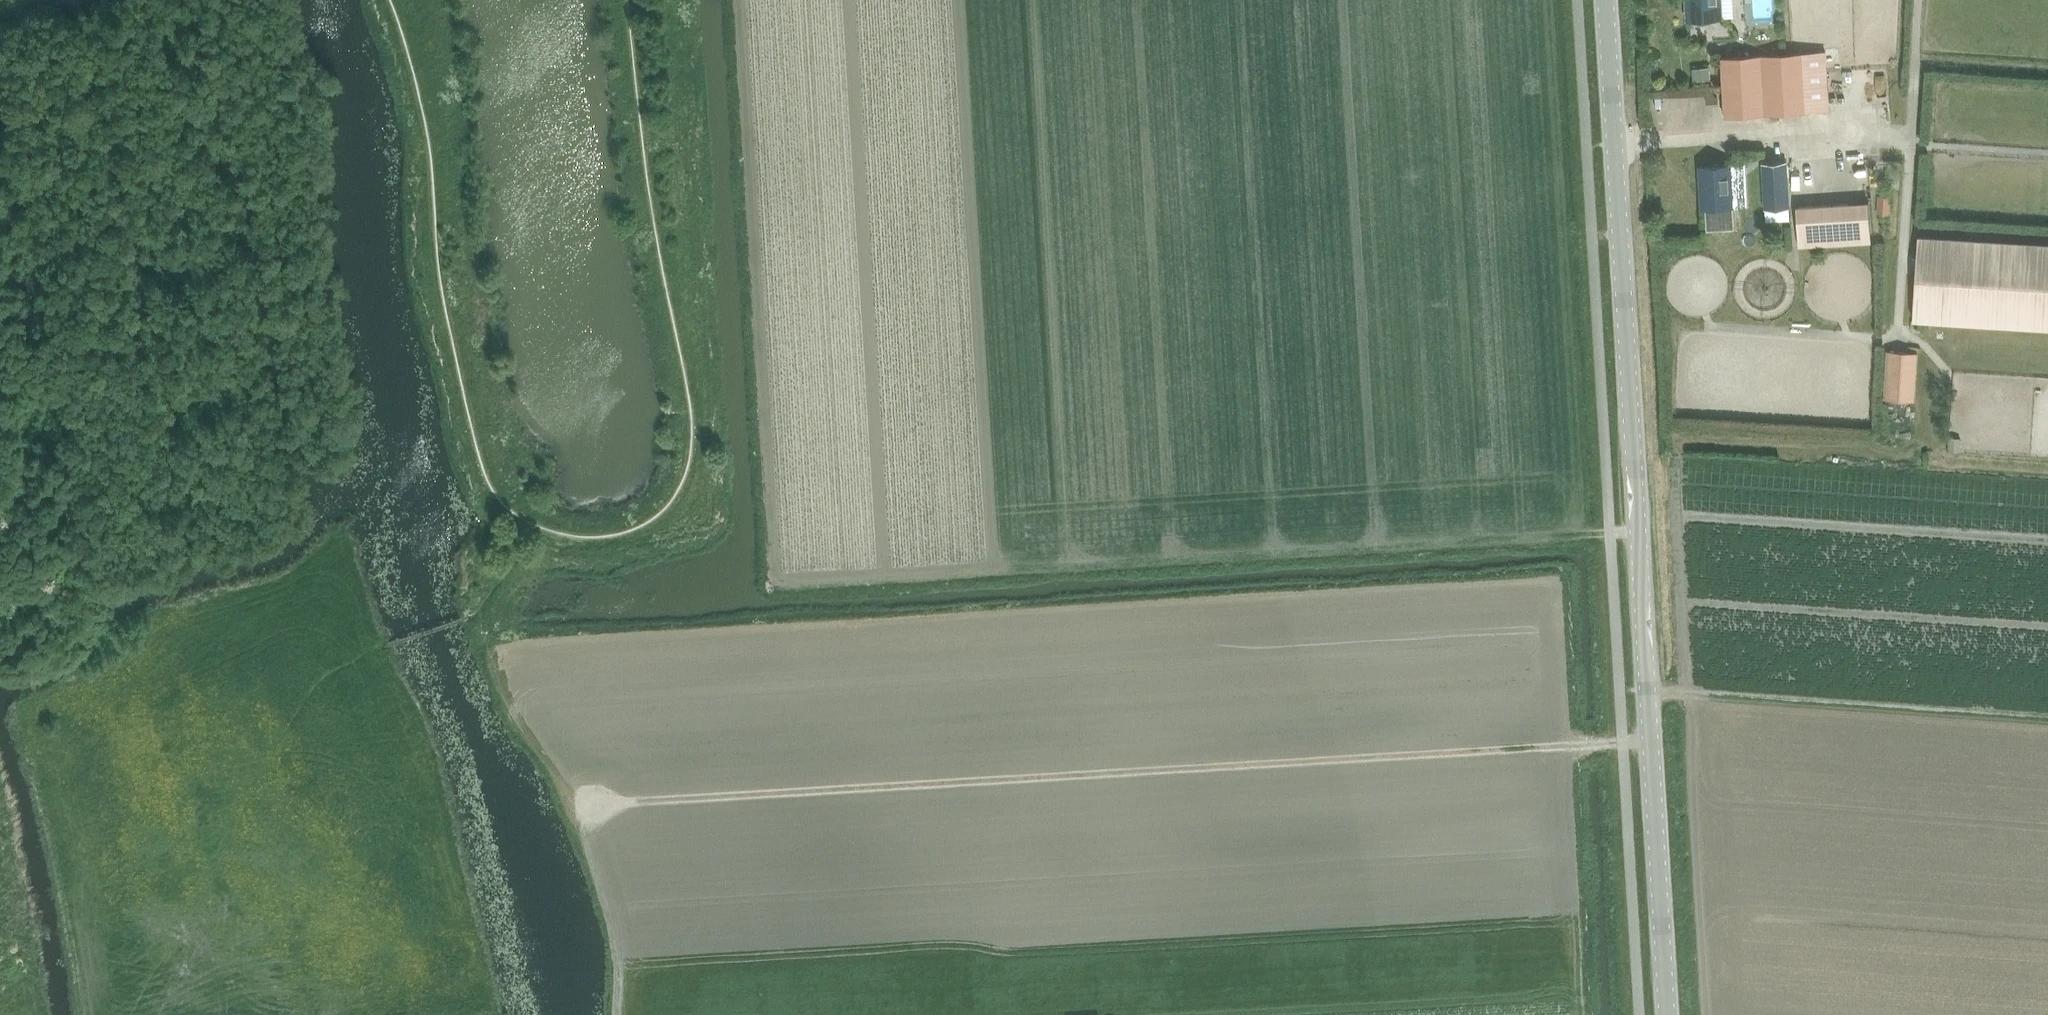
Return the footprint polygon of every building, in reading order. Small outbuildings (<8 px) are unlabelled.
[(1691,1),(1686,1),(1687,19),(1722,17),(1721,0),(1690,0),(1691,1)] [(1775,16),(1774,0),(1751,0),(1753,19),(1775,16)] [(1725,117),(1805,112),(1828,111),(1825,51),(1722,57),(1725,117)] [(1762,163),(1764,192),(1788,191),(1787,162),(1762,163)] [(1700,166),(1702,207),(1733,205),(1731,164),(1700,166)] [(1850,203),(1796,206),(1799,246),(1853,243),(1850,203)] [(2047,329),(2047,244),(1919,236),(1913,320),(2047,329)] [(946,262),(956,261),(955,241),(946,241),(946,262)] [(1715,391),(1859,399),(1862,341),(1698,332),(1698,344),(1693,344),(1692,373),(1701,373),(1701,383),(1716,383),(1715,391)] [(1915,401),(1918,353),(1887,351),(1885,399),(1915,401)]
